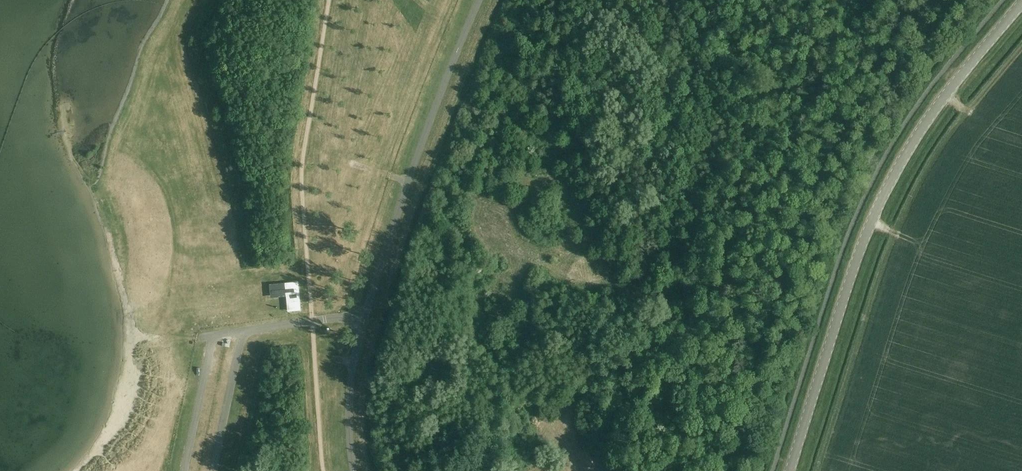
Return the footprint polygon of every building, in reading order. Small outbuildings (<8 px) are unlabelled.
[(293,283),(285,283),(287,311),(295,310),(294,296),(298,295),(297,283),(293,284),(293,283)]
